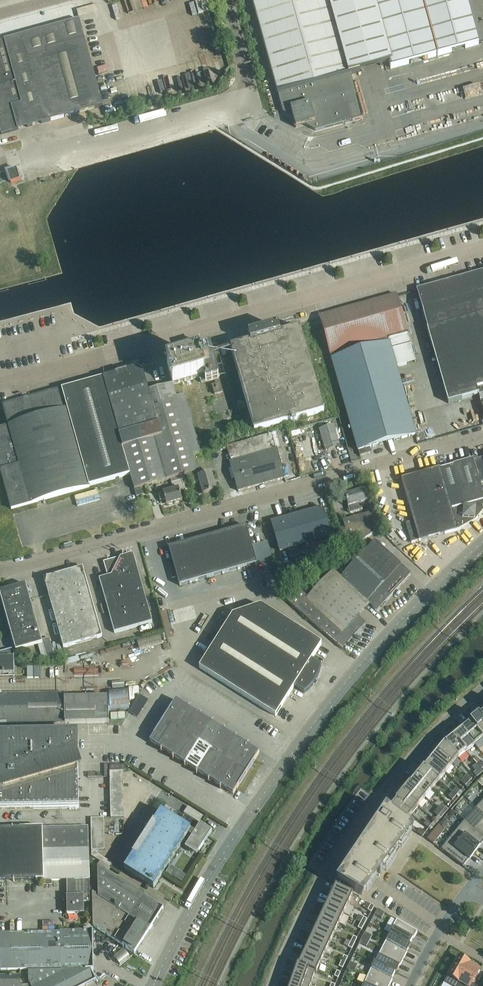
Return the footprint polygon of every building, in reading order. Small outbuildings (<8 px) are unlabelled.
[(315,131),(353,121),(363,119),(357,98),(357,97),(351,74),(360,72),(360,71),(389,63),(391,69),(479,45),(467,0),(252,0),(278,94),(277,94),(277,95),(278,94),(283,113),(293,119),(296,128),(305,126),(315,131)] [(1,135),(103,107),(90,59),(79,20),(0,42),(0,131),(1,135)] [(7,171),(11,183),(21,180),(17,168),(7,171)] [(428,329),(448,403),(479,395),(482,410),(482,272),(417,291),(428,329)] [(396,368),(415,362),(397,295),(319,316),(358,451),(360,456),(372,453),(370,448),(416,435),(396,368)] [(231,349),(255,432),(324,412),(300,329),(280,335),(278,328),(248,336),(250,343),(231,349)] [(167,366),(172,385),(173,385),(199,378),(201,383),(218,378),(210,347),(197,351),(198,357),(167,366)] [(141,367),(101,378),(129,475),(130,475),(134,490),(171,479),(181,476),(198,472),(173,385),(172,385),(150,391),(149,386),(147,386),(141,367)] [(3,406),(8,426),(0,428),(0,471),(11,510),(30,504),(89,488),(89,487),(129,475),(101,378),(62,390),(61,389),(3,406)] [(212,386),(215,395),(222,393),(220,384),(212,386)] [(319,430),(325,450),(339,445),(334,426),(319,430)] [(231,462),(230,463),(238,492),(285,478),(277,449),(276,450),(272,434),(226,447),(231,462)] [(440,469),(457,531),(463,526),(463,519),(475,520),(476,508),(482,509),(482,493),(480,481),(482,480),(482,457),(474,460),(473,460),(454,465),(454,466),(440,469)] [(457,531),(440,469),(440,470),(440,469),(401,480),(413,521),(406,523),(411,543),(419,541),(457,531)] [(199,477),(198,472),(181,476),(183,483),(191,481),(193,486),(200,483),(203,495),(216,491),(211,473),(199,477)] [(181,476),(171,479),(174,490),(163,493),(163,494),(159,495),(160,502),(165,500),(166,506),(182,501),(179,492),(185,490),(183,483),(181,476)] [(345,496),(350,514),(363,510),(362,508),(370,505),(368,502),(369,501),(366,490),(345,496)] [(271,523),(279,552),(288,550),(290,559),(304,555),(305,558),(327,552),(329,557),(340,554),(334,532),(330,533),(323,508),(271,523)] [(343,521),(351,549),(375,533),(370,514),(343,521)] [(257,564),(246,526),(169,548),(179,586),(257,564)] [(375,541),(341,577),(340,578),(369,605),(377,612),(411,574),(401,565),(375,541)] [(111,576),(99,579),(101,586),(114,634),(152,623),(133,554),(120,558),(114,560),(115,562),(108,564),(106,568),(110,571),(111,576)] [(102,637),(83,568),(50,578),(50,577),(44,579),(63,648),(102,637)] [(279,572),(285,593),(293,590),(287,569),(279,572)] [(340,578),(341,577),(333,570),(308,598),(299,590),(285,599),(296,610),(340,648),(356,631),(356,632),(356,633),(357,634),(358,634),(359,635),(360,635),(361,634),(362,633),(362,632),(362,631),(361,631),(361,630),(360,630),(360,629),(359,629),(358,630),(364,623),(358,617),(369,605),(340,578)] [(13,648),(13,652),(38,645),(42,661),(55,658),(49,639),(41,641),(26,585),(9,590),(8,588),(0,590),(0,595),(14,648),(13,648)] [(312,660),(322,644),(261,606),(233,615),(199,668),(276,717),(294,687),(304,694),(309,690),(313,685),(318,678),(320,673),(321,666),(312,660)] [(13,652),(13,648),(0,652),(0,675),(14,675),(13,659),(13,652)] [(109,690),(110,710),(130,709),(129,689),(109,690)] [(109,724),(108,700),(67,700),(67,699),(65,699),(64,694),(0,695),(0,725),(109,724)] [(176,701),(163,722),(175,729),(188,709),(176,701)] [(172,760),(187,737),(201,714),(189,707),(188,709),(175,729),(162,750),(161,752),(172,760)] [(187,737),(199,744),(213,722),(201,714),(187,737)] [(471,723),(482,738),(482,721),(479,716),(471,723)] [(150,743),(162,750),(175,729),(163,722),(150,743)] [(199,744),(210,752),(225,729),(213,722),(199,744)] [(462,730),(475,745),(482,739),(482,738),(471,723),(462,730)] [(210,752),(222,759),(237,736),(225,729),(210,752)] [(462,730),(454,737),(466,752),(475,745),(462,730)] [(79,809),(77,736),(0,737),(0,779),(2,787),(0,788),(0,810),(79,809)] [(234,767),(247,746),(248,744),(237,736),(222,759),(234,767)] [(172,760),(184,767),(199,744),(187,737),(172,760)] [(445,743),(458,759),(466,752),(454,737),(446,744),(445,743)] [(445,743),(437,753),(452,765),(457,759),(458,759),(445,743)] [(184,767),(196,775),(210,752),(199,744),(184,767)] [(247,746),(234,767),(246,774),(259,753),(247,746)] [(196,775),(208,782),(222,759),(210,752),(196,775)] [(437,753),(430,761),(445,774),(452,765),(437,753)] [(220,789),(221,788),(234,767),(222,759),(208,782),(220,789)] [(430,761),(423,770),(439,782),(445,774),(430,761)] [(234,767),(221,788),(233,795),(246,774),(234,767)] [(477,778),(482,773),(480,769),(474,774),(477,778)] [(423,770),(417,778),(432,791),(439,782),(423,770)] [(110,773),(111,819),(124,819),(123,772),(110,773)] [(468,775),(464,779),(469,783),(472,779),(468,775)] [(417,778),(410,786),(425,799),(432,791),(417,778)] [(469,783),(464,779),(461,782),(465,787),(469,783)] [(410,786),(403,795),(418,807),(425,799),(410,786)] [(457,788),(452,793),(456,796),(460,792),(457,788)] [(456,796),(452,793),(448,797),(452,801),(456,796)] [(403,795),(396,803),(411,816),(418,807),(403,795)] [(411,816),(396,803),(389,812),(404,825),(411,816)] [(442,804),(438,809),(442,813),(446,808),(442,804)] [(464,822),(482,838),(482,814),(476,808),(464,822)] [(442,813),(438,809),(434,814),(438,817),(442,813)] [(338,882),(337,884),(364,900),(366,898),(377,883),(387,869),(415,832),(386,811),(354,858),(350,865),(338,882)] [(124,870),(153,889),(183,842),(199,852),(212,832),(200,825),(184,816),(179,823),(161,812),(124,870)] [(149,827),(152,822),(145,817),(141,822),(149,827)] [(91,819),(92,851),(92,857),(110,868),(112,864),(98,855),(98,851),(105,851),(104,819),(91,819)] [(444,828),(449,823),(444,819),(440,825),(444,828)] [(423,825),(428,829),(432,825),(427,821),(423,825)] [(452,836),(475,854),(480,847),(482,843),(482,838),(464,822),(452,836)] [(67,915),(84,915),(84,902),(90,902),(88,828),(0,830),(0,882),(36,881),(44,881),(44,885),(51,885),(51,881),(67,881),(67,897),(67,915)] [(417,834),(422,838),(425,833),(420,830),(417,834)] [(438,838),(432,834),(427,840),(433,844),(438,838)] [(475,854),(452,836),(441,850),(463,867),(469,860),(470,861),(475,854)] [(98,897),(92,893),(93,927),(123,946),(123,947),(134,955),(150,930),(151,930),(164,910),(108,874),(111,869),(100,862),(98,866),(98,897)] [(353,895),(336,887),(331,897),(348,905),(353,895)] [(348,905),(331,897),(326,907),(344,915),(348,905)] [(344,915),(326,907),(322,917),(339,925),(344,915)] [(382,919),(385,914),(378,910),(375,915),(382,919)] [(334,935),(339,925),(322,917),(317,927),(334,935)] [(397,920),(389,934),(410,946),(411,946),(410,946),(417,932),(397,920)] [(334,935),(317,927),(312,936),(330,945),(334,935)] [(29,972),(90,971),(94,971),(93,931),(60,932),(60,933),(0,934),(0,949),(1,971),(29,970),(29,972)] [(369,942),(372,937),(365,933),(362,938),(369,942)] [(389,935),(382,949),(403,960),(410,946),(389,934),(389,935)] [(330,945),(312,936),(308,946),(325,954),(330,945)] [(366,948),(369,942),(362,938),(359,944),(366,948)] [(325,954),(308,946),(303,956),(321,964),(325,954)] [(123,948),(113,956),(119,963),(129,955),(123,948)] [(374,962),(374,963),(396,974),(403,960),(382,949),(375,963),(374,962)] [(321,964),(303,956),(299,965),(298,965),(297,965),(316,974),(321,964)] [(470,964),(459,958),(444,983),(448,985),(457,985),(470,964)] [(357,966),(350,963),(347,968),(351,970),(355,972),(357,966)] [(367,977),(387,985),(390,985),(395,974),(396,974),(374,963),(367,977)] [(470,964),(457,985),(474,985),(472,985),(480,971),(469,965),(470,964)] [(316,974),(297,965),(293,977),(311,984),(315,974),(316,974)] [(346,981),(351,970),(347,968),(342,979),(346,981)] [(95,981),(90,971),(29,972),(29,983),(30,985),(31,985),(85,985),(95,981)] [(293,977),(290,985),(311,985),(311,984),(293,977)] [(363,985),(387,985),(367,977),(363,985)]
